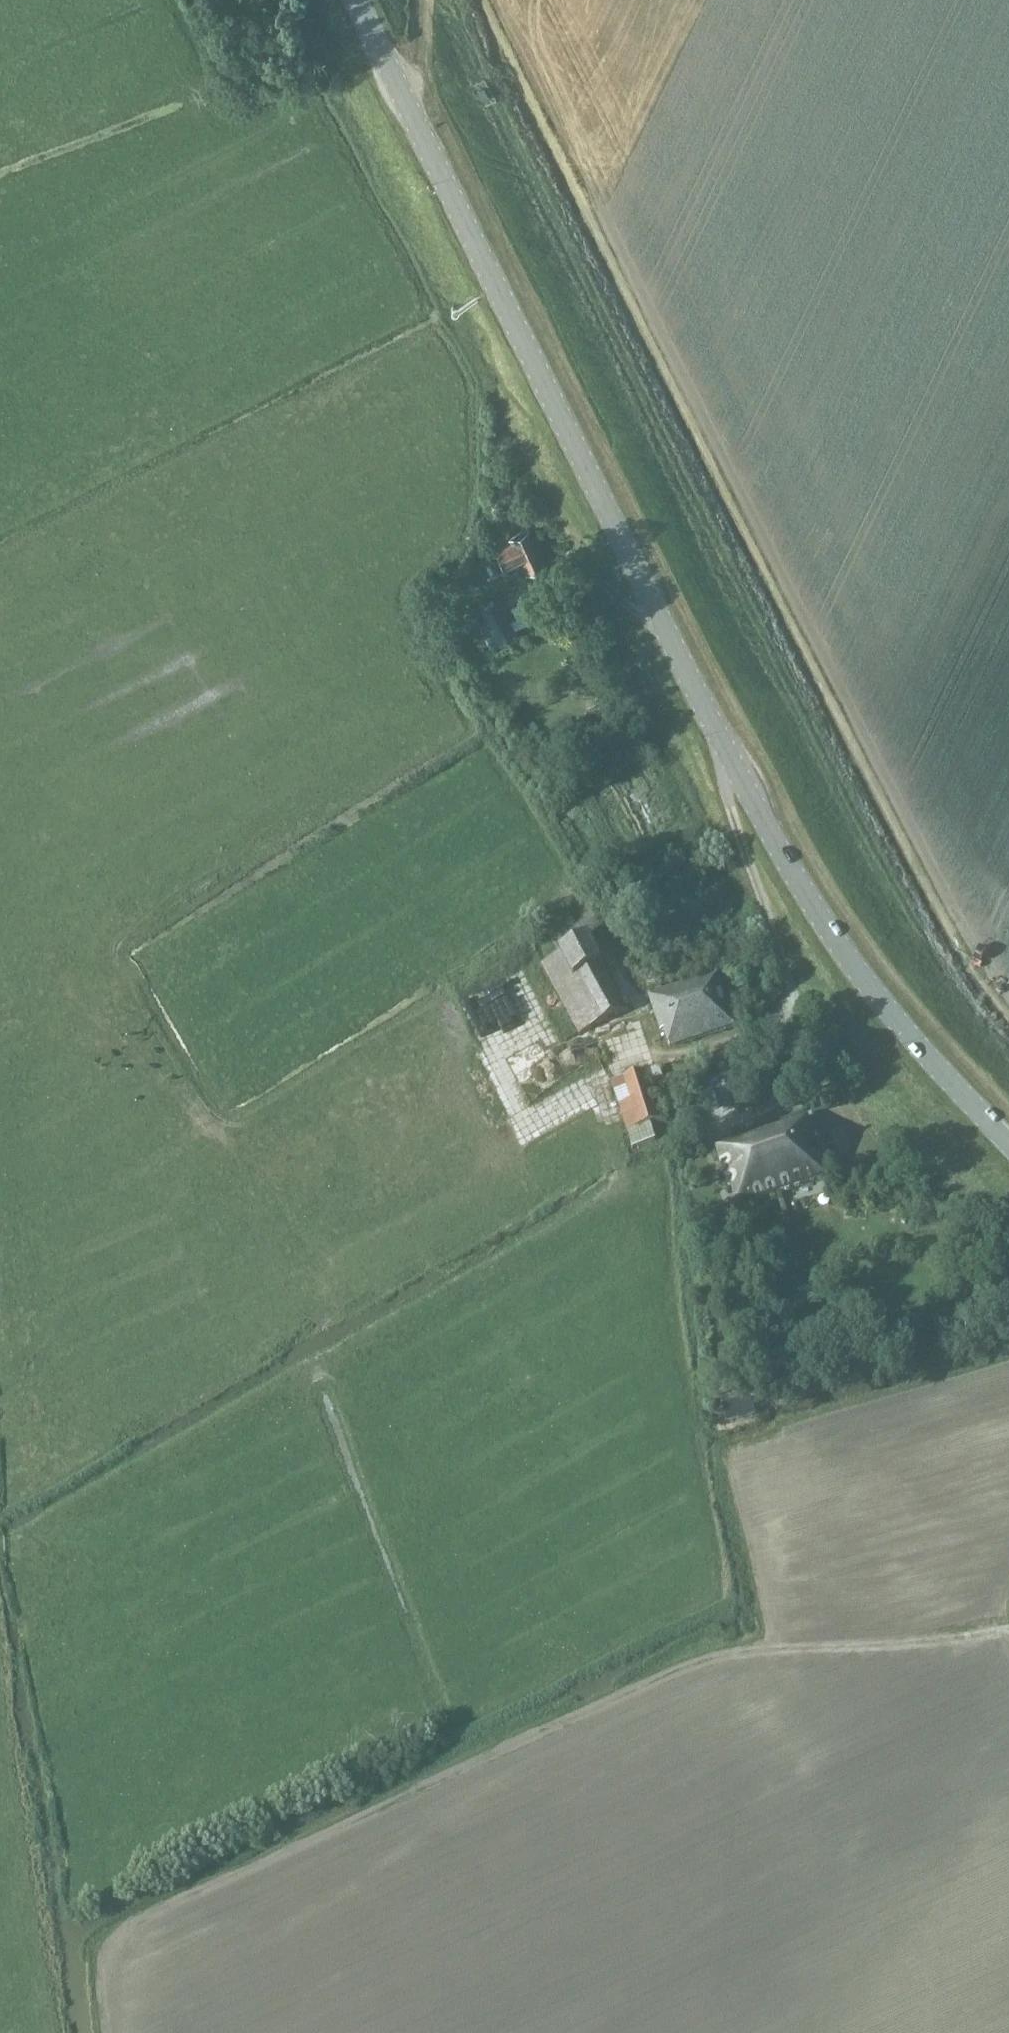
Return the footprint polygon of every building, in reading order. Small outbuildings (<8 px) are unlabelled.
[(525,574),(545,565),(528,530),(509,539),(512,544),(497,551),(505,570),(520,564),(525,574)] [(516,636),(509,621),(498,600),(480,609),(498,645),(516,636)] [(626,1010),(591,939),(617,924),(601,896),(568,916),(573,925),(549,938),(559,956),(542,965),(580,1035),(626,1010)] [(663,1033),(669,1048),(733,1027),(715,975),(647,998),(660,1033),(663,1033)] [(662,1121),(649,1083),(663,1079),(659,1067),(645,1071),(611,1081),(626,1131),(662,1121)] [(731,1190),(736,1206),(825,1176),(807,1118),(716,1148),(728,1191),(731,1190)]
